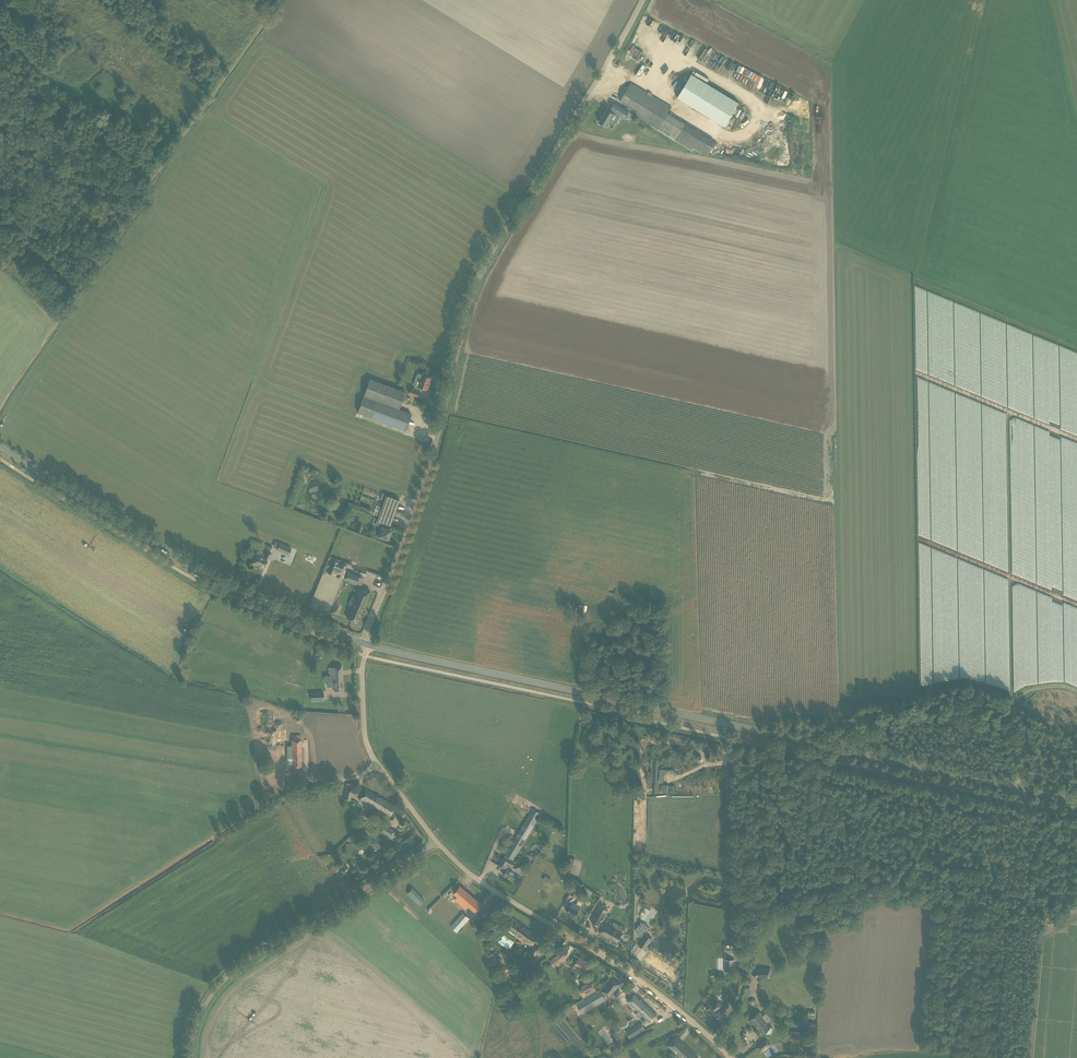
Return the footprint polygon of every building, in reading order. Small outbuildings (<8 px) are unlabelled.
[(672,48),(679,38),(677,36),(669,46),(672,48)] [(639,63),(640,64),(635,75),(639,77),(644,65),(643,65),(651,47),(647,45),(639,63)] [(697,53),(701,55),(706,49),(700,45),(693,54),(695,56),(697,53)] [(711,50),(707,57),(711,59),(709,63),(718,69),(724,57),(711,50)] [(671,77),(675,73),(672,69),(667,74),(671,77)] [(750,71),(747,77),(763,84),(766,78),(750,71)] [(691,74),(677,97),(724,126),(739,102),(691,74)] [(756,89),(758,84),(750,81),(748,87),(756,89)] [(715,142),(667,113),(671,106),(631,83),(620,101),(636,111),(633,115),(657,129),(692,150),(693,148),(706,156),(715,142)] [(629,112),(614,103),(609,111),(606,109),(598,122),(600,123),(600,124),(604,127),(605,126),(608,128),(612,121),(613,121),(618,113),(625,118),(629,112)] [(10,255),(2,262),(6,265),(13,259),(10,255)] [(409,394),(412,395),(418,397),(420,391),(420,390),(421,387),(427,390),(429,385),(428,385),(431,378),(422,374),(418,386),(415,385),(414,388),(412,387),(409,394)] [(370,379),(358,413),(370,417),(400,428),(405,430),(411,414),(406,412),(399,409),(401,402),(408,399),(403,389),(400,390),(396,389),(370,379)] [(378,531),(376,537),(381,539),(382,538),(388,540),(391,530),(389,529),(399,501),(385,496),(384,500),(376,520),(375,524),(381,527),(379,532),(378,531)] [(280,543),(277,550),(288,555),(291,548),(280,543)] [(268,560),(271,555),(271,553),(267,552),(264,558),(256,554),(253,562),(259,565),(258,566),(264,568),(268,560)] [(332,560),(328,573),(333,575),(334,574),(343,577),(347,565),(341,563),(341,564),(338,562),(332,560)] [(347,571),(345,578),(350,581),(350,582),(355,584),(359,576),(347,571)] [(370,591),(360,587),(347,618),(357,623),(370,591)] [(329,675),(327,675),(327,681),(328,686),(334,686),(334,690),(337,690),(343,690),(342,667),(329,668),(329,673),(329,675)] [(301,766),(301,741),(291,741),(292,758),(293,758),(293,767),(301,766)] [(596,753),(594,758),(596,759),(594,763),(601,766),(604,756),(596,753)] [(610,757),(607,768),(611,769),(614,758),(616,754),(611,753),(610,757)] [(345,788),(344,794),(343,799),(350,801),(352,795),(353,790),(345,788)] [(360,799),(374,807),(380,798),(366,789),(360,799)] [(380,798),(374,807),(389,816),(395,806),(380,797),(380,798)] [(507,850),(505,854),(514,859),(522,846),(538,819),(539,816),(541,814),(532,809),(531,811),(529,814),(520,830),(508,851),(507,850)] [(358,815),(367,820),(370,815),(361,810),(358,815)] [(396,832),(385,825),(381,832),(392,839),(396,832)] [(515,862),(505,856),(499,866),(505,870),(503,874),(513,880),(515,877),(519,876),(518,871),(516,871),(515,869),(512,867),(515,862)] [(574,858),(570,857),(564,874),(569,876),(574,858)] [(576,885),(570,894),(575,897),(581,888),(581,887),(582,885),(578,882),(576,885)] [(455,900),(459,903),(465,909),(467,906),(474,912),(481,904),(460,886),(454,893),(457,896),(455,900)] [(419,905),(424,900),(412,888),(407,894),(419,905)] [(573,903),(570,907),(567,912),(572,915),(571,916),(573,918),(574,916),(580,907),(573,903)] [(600,906),(591,922),(599,926),(599,925),(603,927),(600,933),(607,936),(617,941),(622,933),(601,921),(607,910),(600,906)] [(463,913),(451,926),(457,932),(469,918),(463,913)] [(512,919),(509,923),(505,928),(515,935),(516,934),(528,943),(528,942),(532,945),(538,937),(512,919)] [(641,921),(636,929),(637,930),(636,932),(641,936),(643,933),(642,932),(643,930),(645,932),(649,926),(641,921)] [(652,939),(645,934),(641,939),(642,939),(638,945),(644,949),(649,942),(650,943),(652,939)] [(529,953),(535,957),(540,949),(535,945),(529,953)] [(549,962),(554,967),(562,961),(558,955),(549,962)] [(574,955),(570,961),(575,963),(574,965),(578,967),(577,969),(584,973),(587,968),(589,964),(579,957),(574,955)] [(667,972),(667,976),(674,981),(679,973),(652,955),(647,963),(662,973),(664,970),(667,972)] [(496,956),(489,960),(496,970),(502,966),(496,956)] [(725,972),(734,972),(734,960),(725,960),(725,972)] [(506,971),(511,969),(511,968),(509,965),(501,970),(504,975),(507,973),(506,971)] [(612,978),(608,982),(601,991),(609,998),(620,984),(612,978)] [(588,984),(582,988),(582,989),(586,995),(583,997),(584,1000),(598,992),(593,984),(589,986),(588,984)] [(584,1000),(576,1005),(581,1014),(604,1000),(599,991),(598,992),(584,1000)] [(643,1025),(647,1020),(650,1022),(657,1014),(634,994),(627,1002),(645,1019),(643,1022),(626,1032),(630,1038),(645,1029),(643,1025)] [(711,1017),(712,1016),(713,1016),(718,1011),(719,1012),(720,1011),(722,1013),(729,1007),(726,1004),(723,1006),(716,998),(711,1003),(712,1004),(706,1009),(710,1013),(709,1014),(711,1017)] [(755,1015),(750,1019),(763,1034),(770,1028),(766,1023),(770,1019),(765,1014),(762,1017),(758,1012),(755,1015)] [(604,1019),(601,1014),(595,1018),(598,1022),(604,1019)] [(800,1032),(791,1031),(790,1040),(793,1041),(793,1043),(799,1043),(800,1032)] [(667,1045),(682,1057),(698,1057),(675,1037),(667,1045)] [(577,1038),(573,1041),(581,1049),(585,1046),(577,1038)] [(771,1045),(766,1039),(756,1048),(761,1053),(771,1045)]
